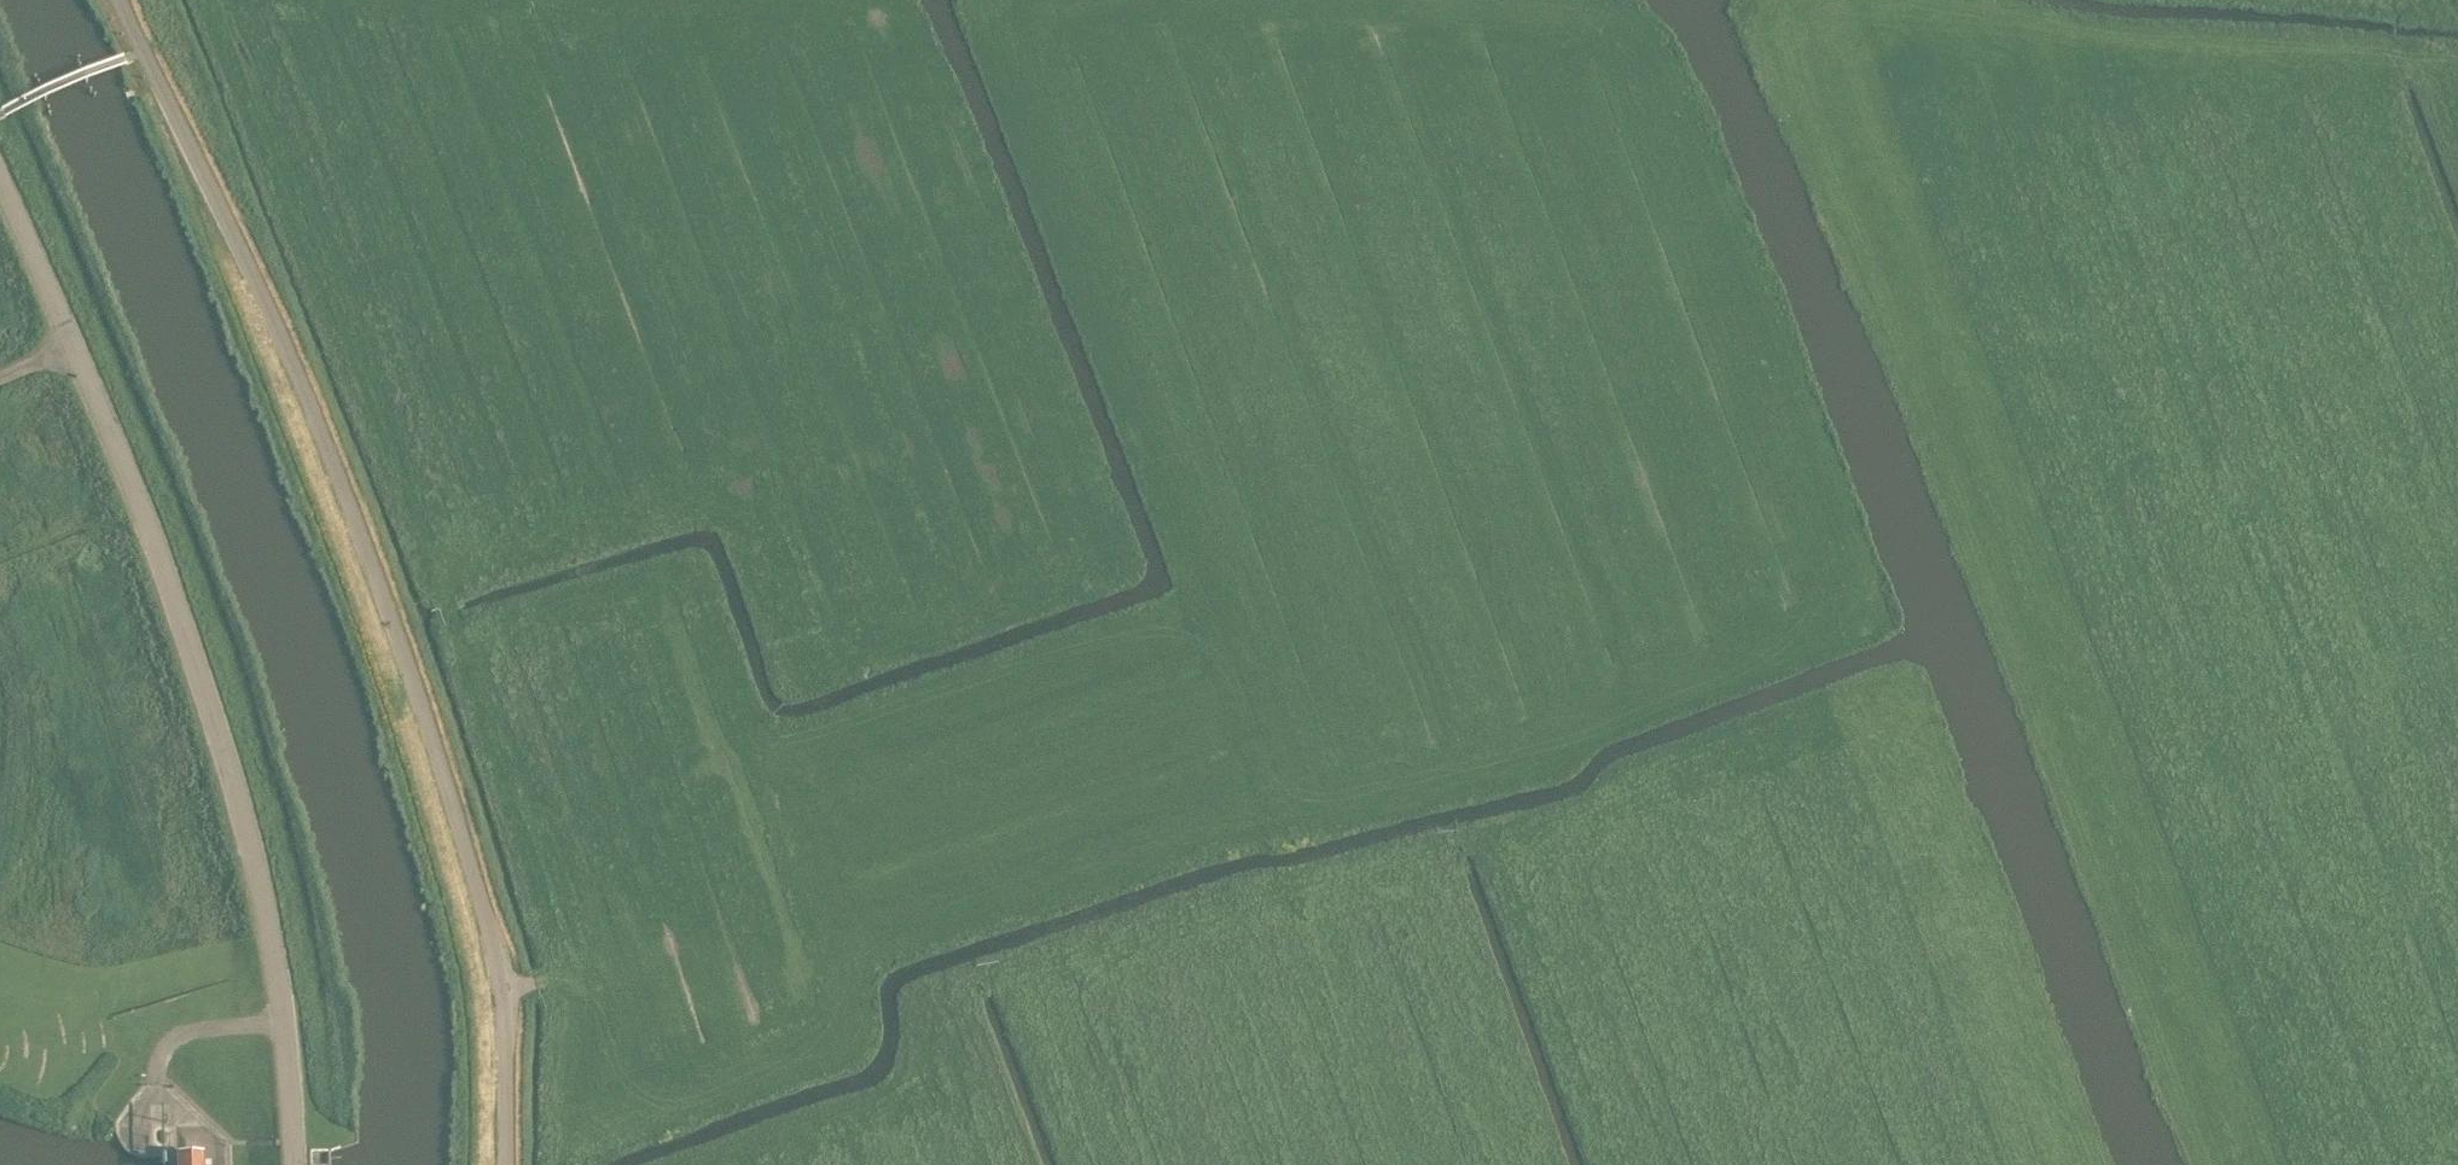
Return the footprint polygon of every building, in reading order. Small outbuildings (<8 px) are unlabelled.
[(201,1150),(175,1151),(175,1164),(201,1164),(201,1150)]
